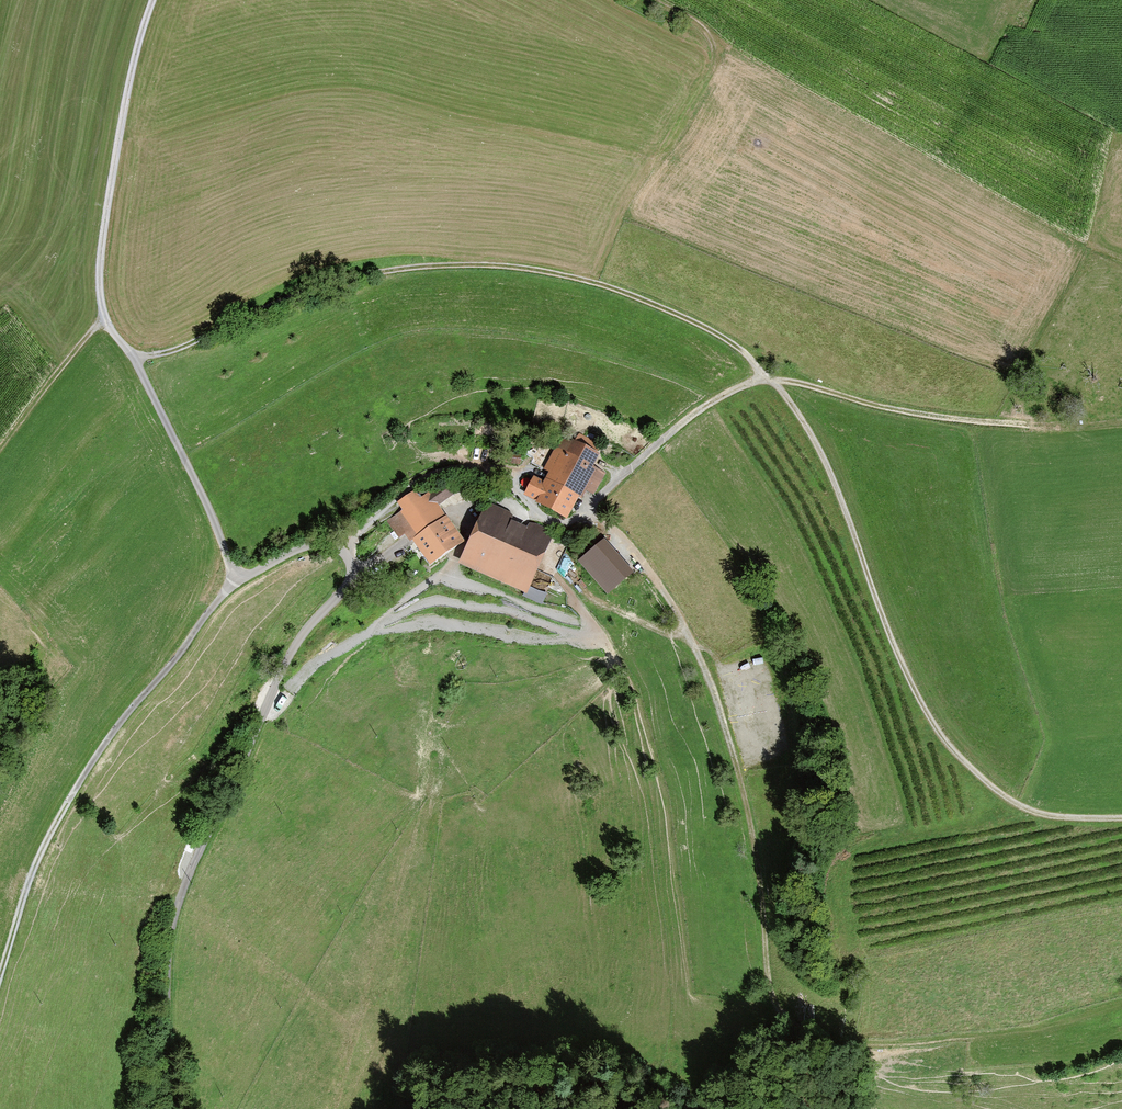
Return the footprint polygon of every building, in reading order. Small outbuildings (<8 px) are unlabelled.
[(534,497),(566,512),(579,485),(591,491),(600,472),(587,465),(592,454),(562,440),(534,497)] [(428,558),(458,536),(435,504),(453,491),(446,481),(419,500),(413,493),(400,502),(406,510),(389,522),(397,535),(406,528),(428,558)] [(465,556),(525,583),(546,537),(487,510),(465,556)] [(587,539),(593,527),(578,520),(572,532),(587,539)] [(577,564),(609,598),(636,573),(604,539),(577,564)]
